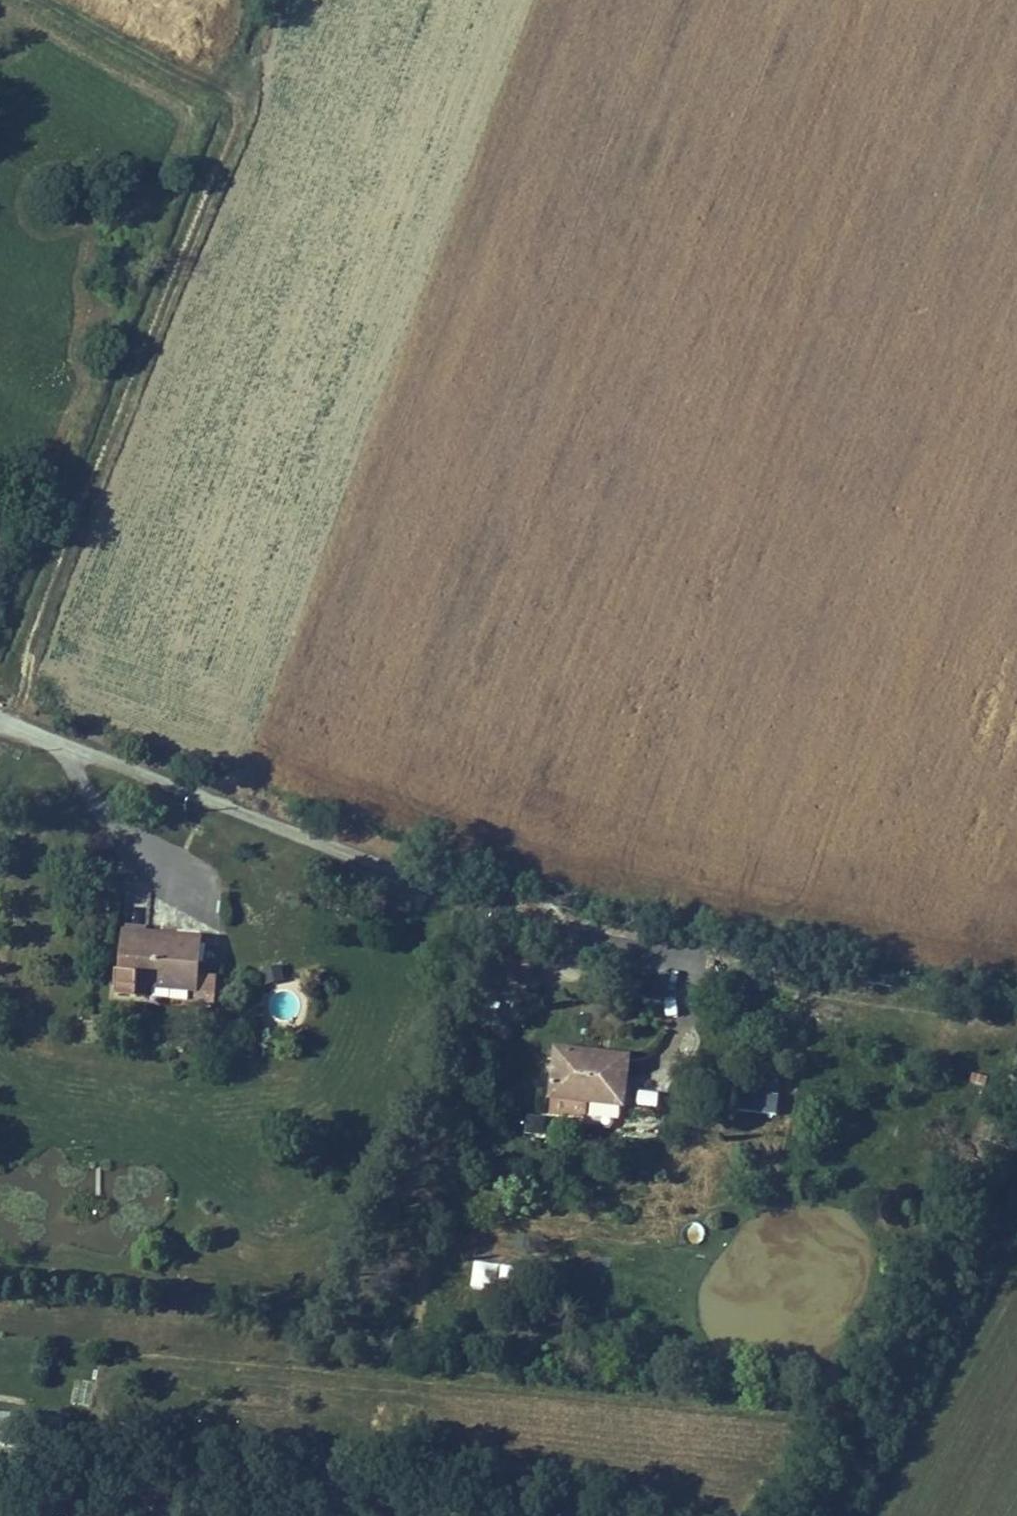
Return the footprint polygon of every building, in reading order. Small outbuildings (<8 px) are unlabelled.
[(202,936),(125,930),(121,983),(198,989),(202,936)] [(661,976),(635,972),(632,994),(658,998),(661,976)] [(633,1054),(555,1046),(548,1114),(587,1118),(589,1100),(628,1104),(633,1054)] [(782,1093),(744,1089),(741,1114),(779,1118),(782,1093)] [(549,1119),(528,1116),(526,1132),(546,1135),(549,1119)] [(524,1268),(477,1262),(473,1292),(521,1298),(524,1268)] [(0,1411),(0,1439),(18,1441),(20,1413),(0,1411)]
